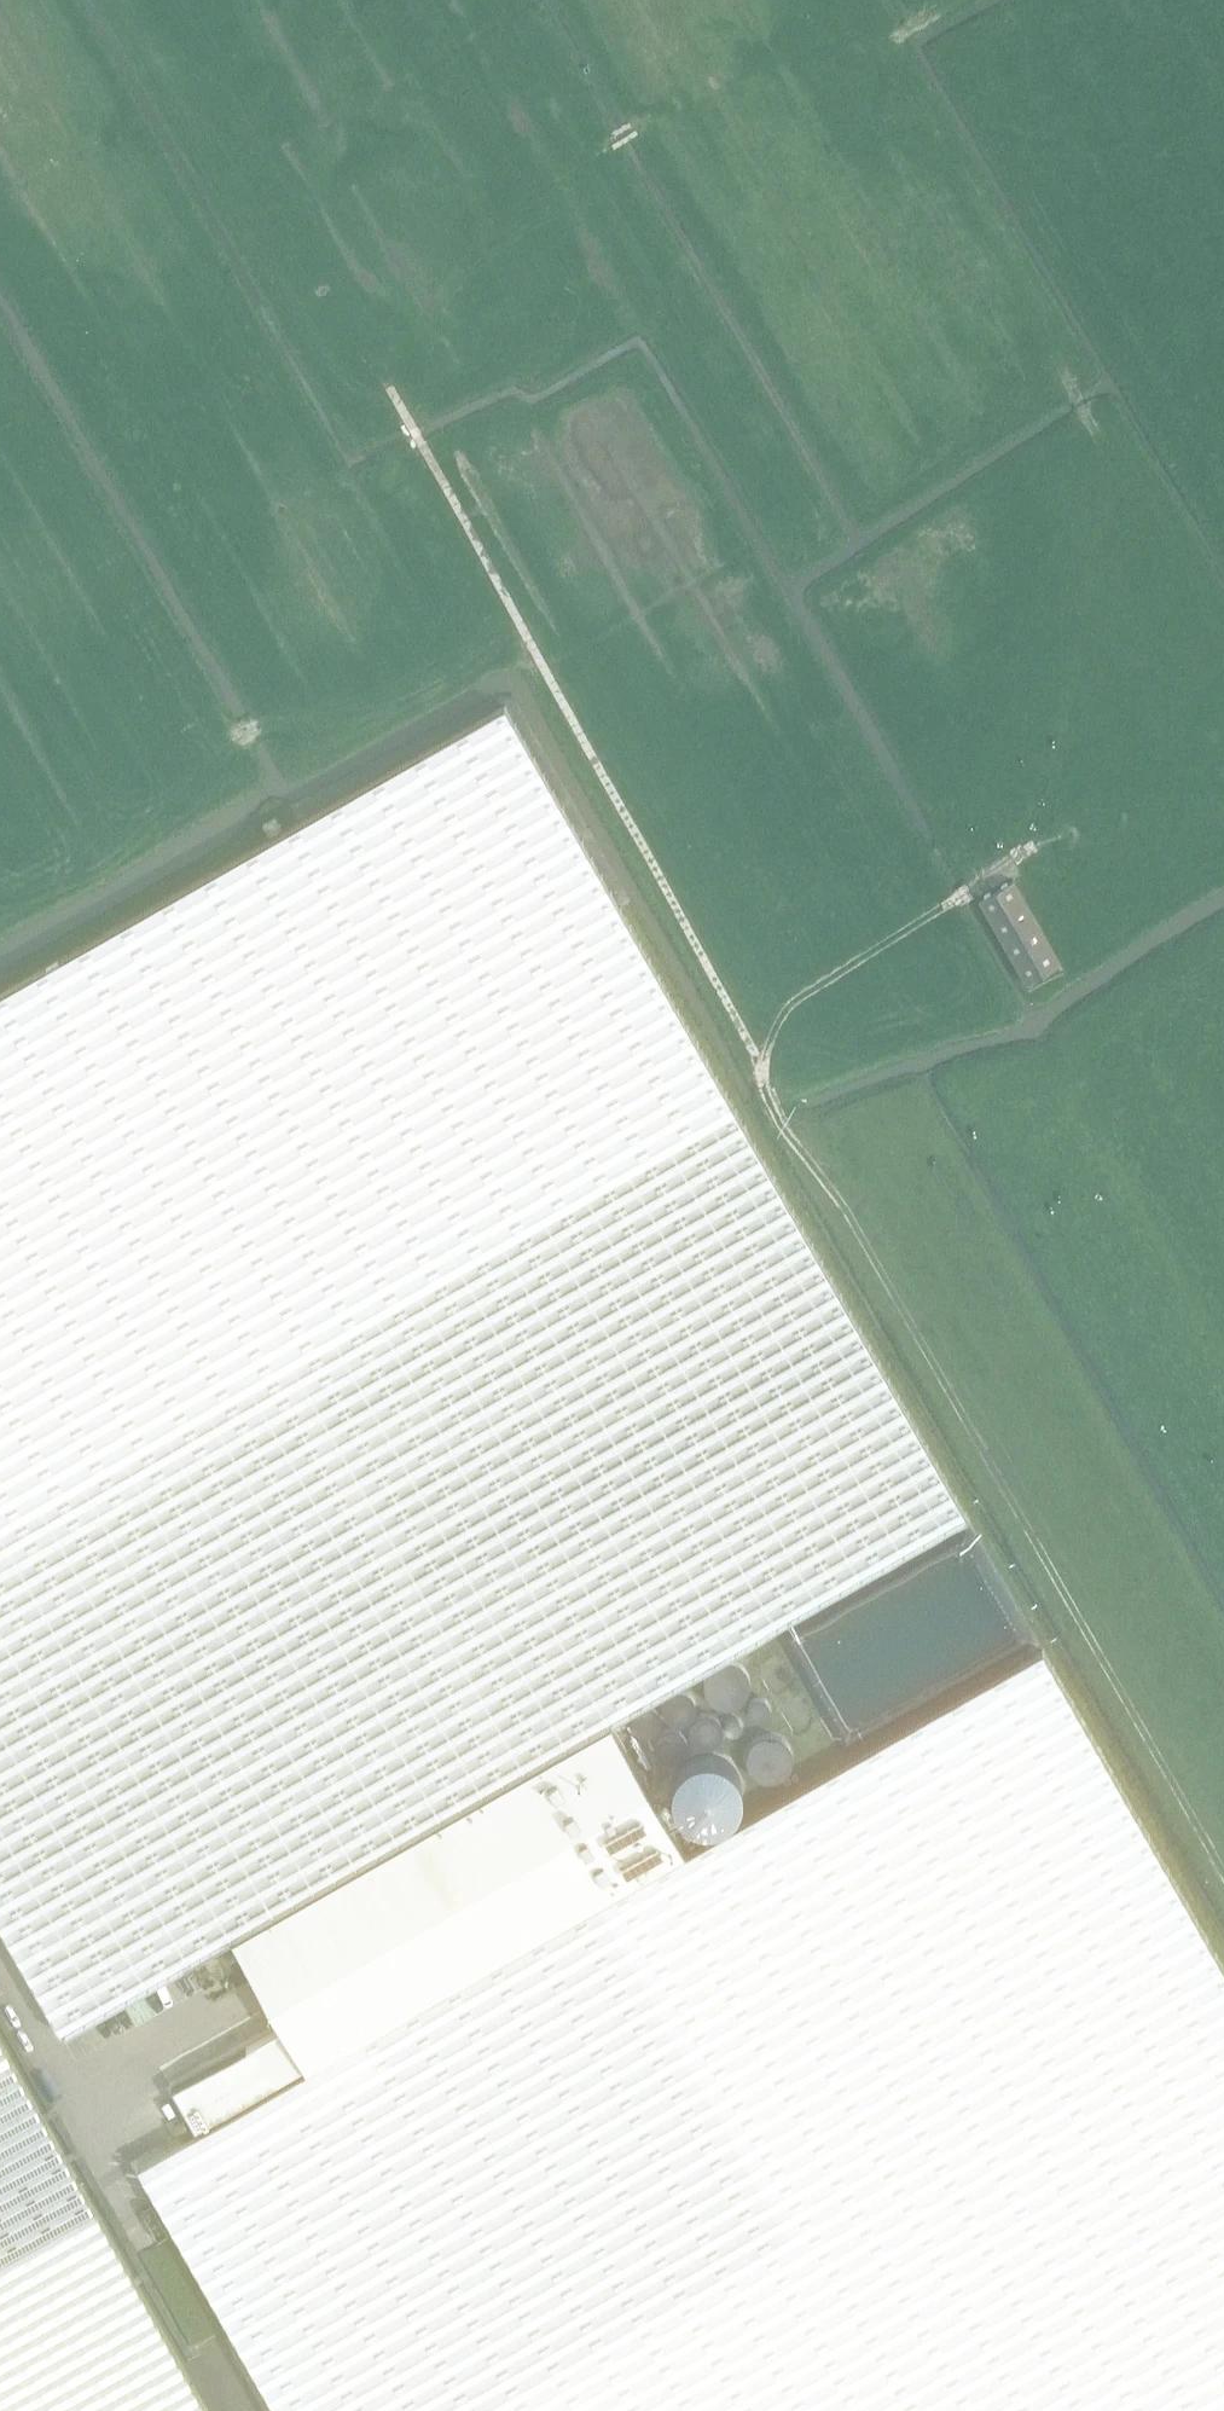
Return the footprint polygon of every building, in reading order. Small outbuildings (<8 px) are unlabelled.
[(175,2232),(277,2410),(1223,2410),(1223,1972),(1041,1650),(685,1853),(610,1722),(967,1519),(505,705),(0,993),(0,1923),(62,2033),(230,1938),(281,2026),(171,2088),(194,2128),(303,2066),(305,2069),(137,2165),(175,2232)] [(269,835),(282,828),(275,817),(263,824),(269,835)] [(980,898),(1027,983),(1061,963),(1014,879),(980,898)] [(746,1670),(743,1667),(740,1664),(737,1662),(733,1661),(729,1660),(726,1660),(722,1660),(718,1661),(714,1663),(711,1666),(709,1669),(706,1672),(705,1675),(704,1679),(703,1683),(704,1687),(705,1691),(706,1695),(709,1698),(711,1701),(715,1703),(718,1705),(722,1706),(726,1707),(730,1706),(734,1705),(738,1704),(741,1702),(744,1699),(746,1696),(748,1692),(750,1689),(750,1685),(750,1681),(749,1677),(748,1673),(746,1670)] [(693,1696),(691,1694),(689,1692),(686,1690),(684,1689),(681,1689),(678,1689),(675,1689),(672,1690),(670,1691),(668,1693),(666,1695),(664,1698),(663,1700),(662,1703),(662,1706),(662,1709),(663,1712),(664,1714),(666,1717),(668,1719),(670,1721),(673,1722),(676,1723),(678,1723),(681,1723),(684,1722),(687,1721),(689,1720),(691,1718),(693,1715),(695,1713),(696,1710),(696,1707),(696,1704),(695,1701),(694,1699),(693,1696)] [(768,1701),(767,1700),(765,1698),(764,1697),(762,1697),(760,1696),(758,1696),(757,1697),(755,1697),(753,1698),(752,1699),(751,1700),(750,1702),(749,1704),(748,1705),(748,1707),(748,1709),(749,1711),(750,1713),(751,1714),(752,1715),(753,1716),(755,1717),(757,1718),(759,1718),(761,1718),(762,1718),(764,1717),(766,1716),(767,1715),(768,1713),(769,1712),(770,1710),(770,1708),(770,1706),(770,1704),(769,1703),(768,1701)] [(659,1711),(657,1709),(655,1707),(653,1706),(651,1705),(648,1705),(646,1705),(643,1705),(641,1706),(638,1707),(636,1708),(635,1710),(633,1712),(632,1715),(632,1717),(631,1720),(632,1722),(632,1725),(633,1727),(635,1729),(637,1731),(639,1733),(641,1734),(643,1735),(646,1735),(649,1735),(651,1734),(654,1733),(656,1732),(658,1730),(659,1728),(660,1726),(661,1723),(662,1721),(662,1718),(661,1716),(660,1713),(659,1711)] [(720,1720),(718,1717),(716,1716),(713,1714),(711,1713),(708,1712),(705,1712),(702,1713),(699,1714),(696,1715),(694,1717),(692,1719),(690,1721),(689,1724),(688,1727),(688,1730),(688,1733),(689,1736),(690,1739),(692,1741),(694,1743),(696,1745),(699,1747),(702,1748),(705,1748),(708,1748),(711,1747),(714,1746),(716,1744),(719,1742),(721,1740),(722,1737),(723,1734),(723,1731),(723,1728),(723,1725),(722,1722),(720,1720)] [(740,1719),(739,1718),(738,1717),(737,1716),(736,1716),(734,1715),(733,1715),(731,1716),(730,1716),(728,1717),(727,1718),(726,1719),(725,1720),(725,1721),(724,1723),(724,1724),(724,1726),(725,1727),(725,1729),(726,1730),(727,1731),(729,1732),(730,1733),(731,1733),(733,1733),(734,1733),(736,1733),(737,1732),(739,1731),(740,1730),(741,1729),(741,1728),(742,1726),(742,1725),(742,1723),(742,1722),(741,1720),(740,1719)] [(686,1734),(684,1732),(682,1730),(679,1728),(676,1727),(673,1727),(671,1727),(668,1727),(665,1728),(662,1729),(660,1731),(658,1733),(656,1735),(655,1738),(654,1741),(654,1744),(654,1747),(655,1750),(656,1752),(658,1755),(660,1757),(662,1759),(665,1760),(668,1761),(671,1761),(674,1761),(677,1760),(679,1759),(682,1758),(684,1756),(686,1753),(687,1751),(688,1748),(689,1745),(689,1742),(688,1739),(687,1736),(686,1734)] [(789,1744),(786,1741),(783,1738),(780,1736),(776,1735),(773,1734),(769,1734),(765,1734),(761,1735),(757,1737),(754,1740),(752,1742),(749,1746),(748,1749),(747,1753),(747,1757),(747,1761),(748,1765),(750,1769),(752,1772),(755,1775),(758,1777),(761,1779),(765,1780),(769,1780),(773,1780),(777,1779),(781,1778),(784,1776),(787,1773),(789,1770),(791,1766),(793,1763),(793,1759),(793,1755),(792,1751),(791,1747),(789,1744)] [(736,1768),(732,1764),(727,1760),(722,1757),(716,1755),(711,1753),(705,1753),(699,1754),(693,1756),(687,1759),(683,1762),(679,1767),(675,1772),(673,1777),(671,1783),(671,1789),(671,1795),(673,1801),(675,1807),(679,1812),(683,1816),(688,1820),(693,1822),(699,1824),(705,1825),(711,1825),(717,1823),(723,1821),(728,1818),(733,1813),(736,1809),(739,1803),(741,1798),(742,1791),(742,1785),(741,1779),(739,1774),(736,1768)] [(13,2085),(0,2061),(0,2410),(195,2410),(13,2085)] [(184,2120),(173,2126),(179,2137),(190,2131),(184,2120)]
